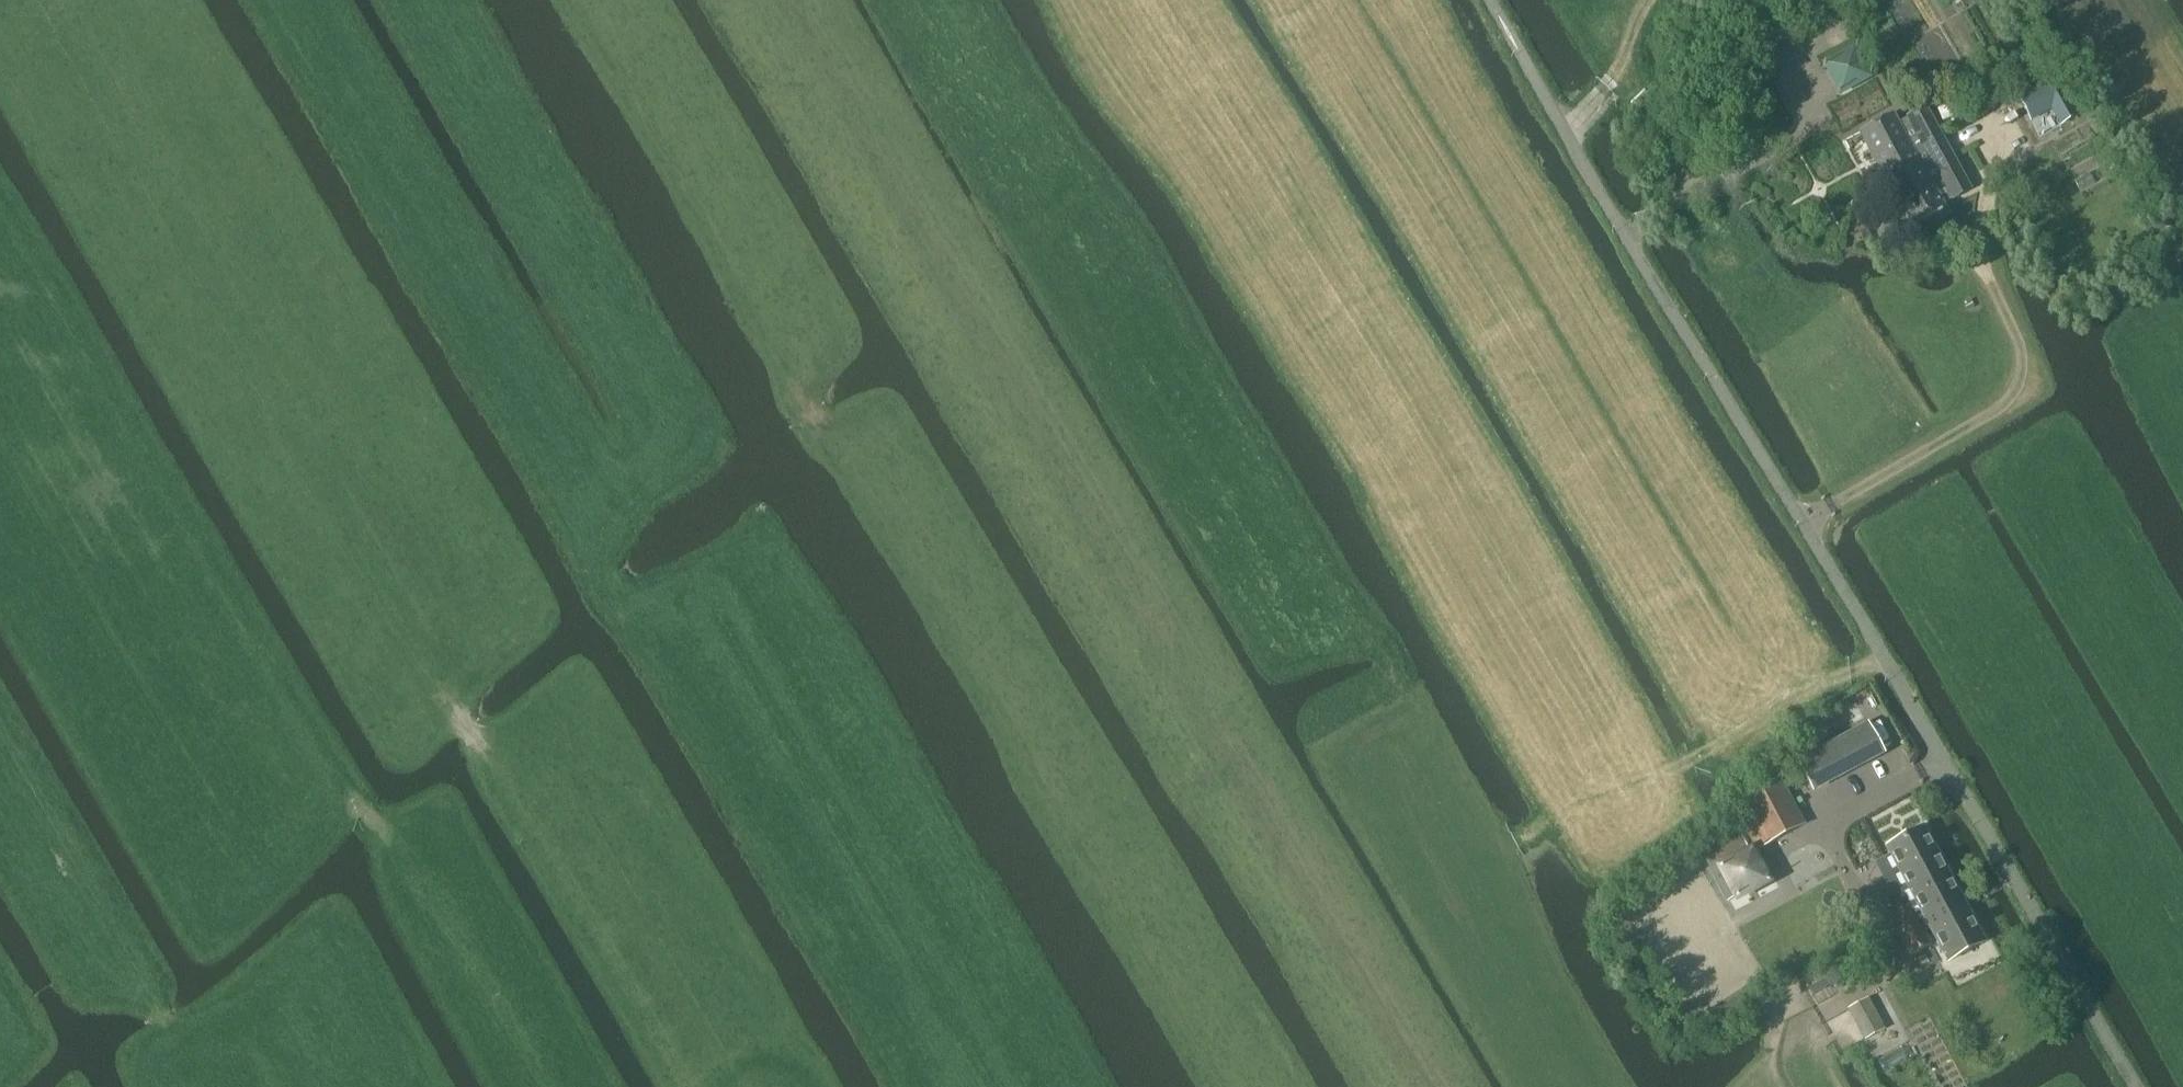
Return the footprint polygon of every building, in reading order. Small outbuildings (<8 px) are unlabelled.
[(1893,115),(1859,134),(1886,183),(1947,149),(1925,108),(1906,118),(1909,122),(1899,128),(1893,115)] [(1947,149),(1886,183),(1901,210),(1893,214),(1902,230),(1909,226),(1911,230),(1946,211),(1941,203),(1951,198),(1952,200),(1970,191),(1947,149)] [(1869,719),(1849,729),(1866,762),(1886,751),(1869,719)] [(1809,750),(1795,758),(1812,790),(1826,783),(1809,750)] [(1780,780),(1731,806),(1756,852),(1805,826),(1780,780)] [(1890,855),(1874,863),(1900,912),(1888,918),(1909,956),(1931,945),(1923,930),(1927,927),(1947,963),(1984,943),(1923,828),(1886,848),(1890,855)] [(1740,837),(1703,856),(1726,901),(1731,899),(1734,904),(1772,884),(1752,846),(1746,849),(1740,837)] [(1813,995),(1830,986),(1837,988),(1844,985),(1846,978),(1842,971),(1835,969),(1829,973),(1827,979),(1809,989),(1813,995)] [(1868,999),(1848,1010),(1864,1041),(1884,1030),(1868,999)] [(1729,1003),(1719,1010),(1727,1022),(1737,1016),(1729,1003)]
